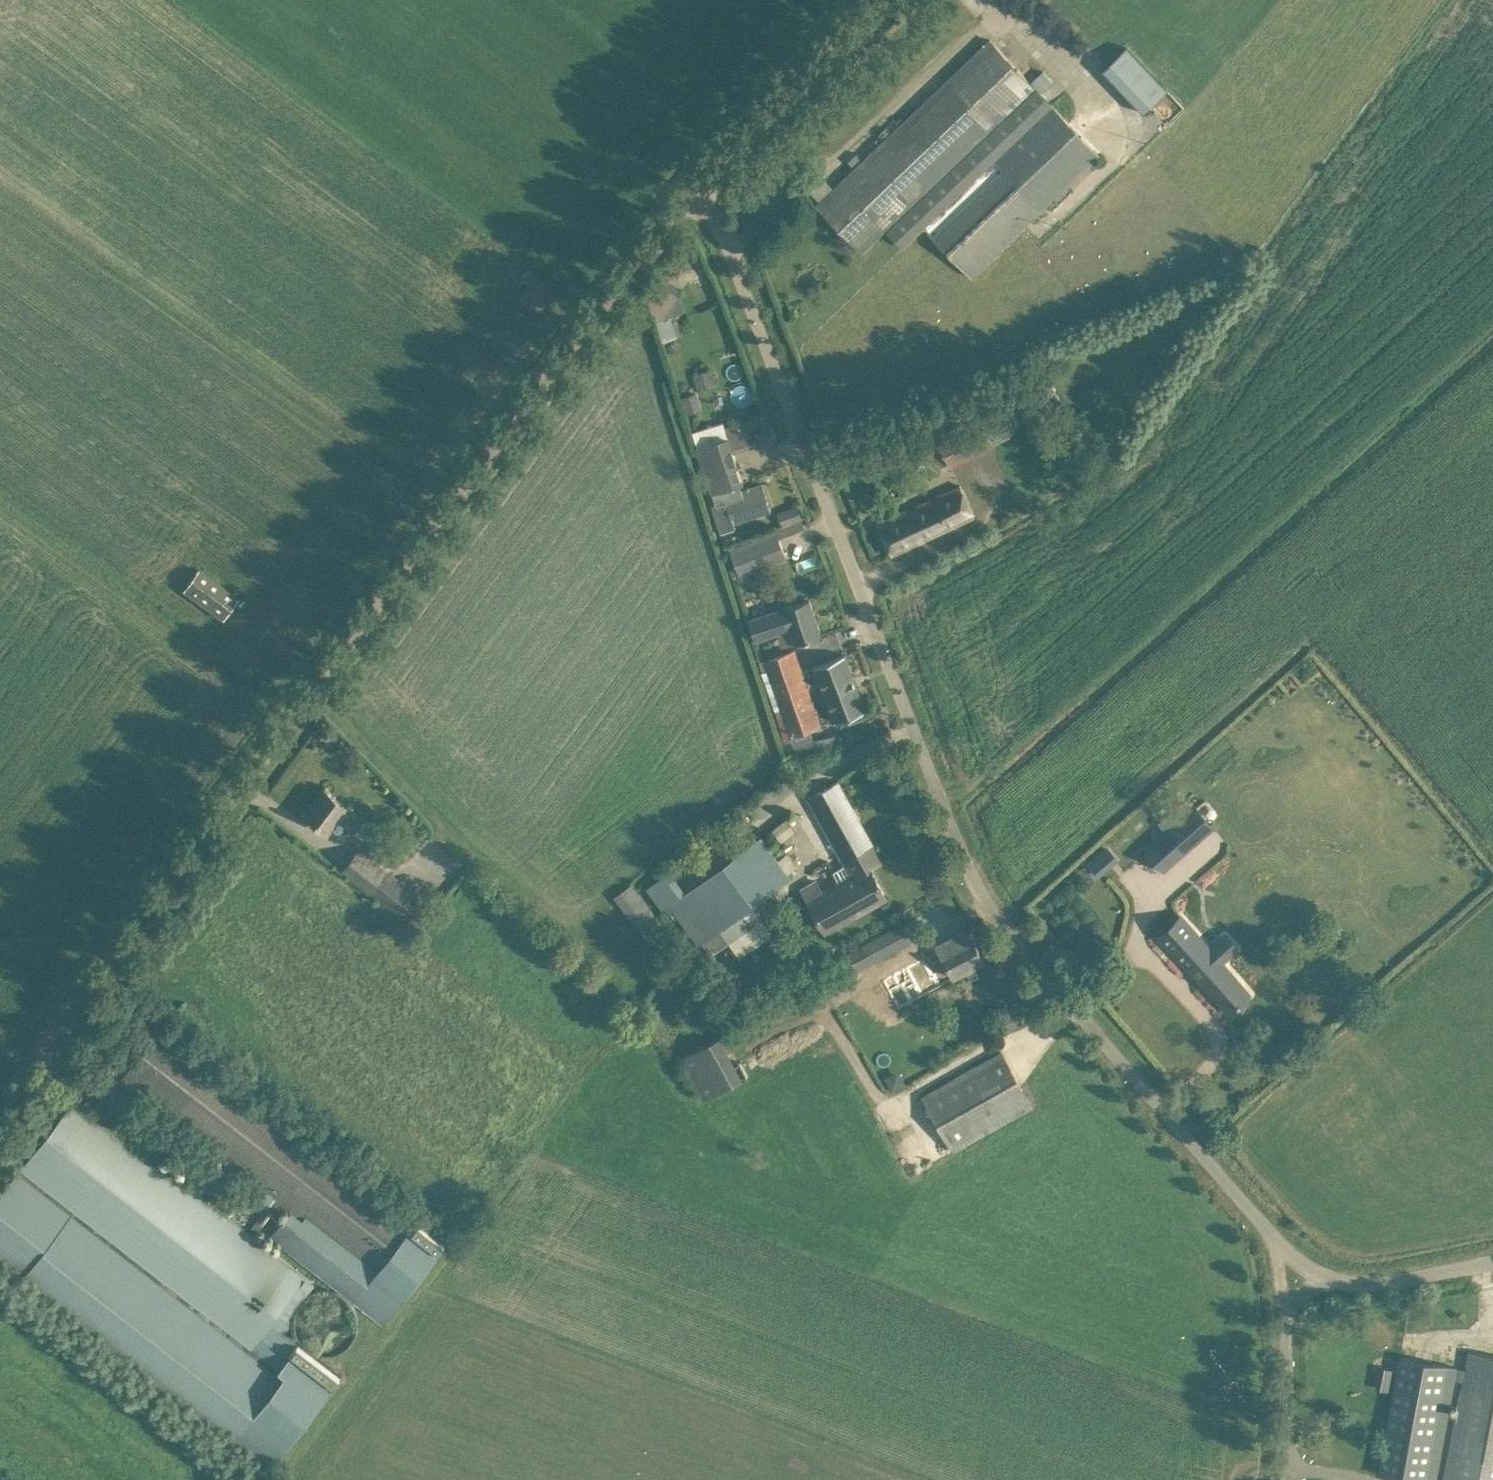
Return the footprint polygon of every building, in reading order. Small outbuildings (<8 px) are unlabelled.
[(862,251),(885,228),(903,246),(923,227),(970,276),(1099,154),(1039,91),(1051,79),(1043,71),(1031,82),(990,39),(817,204),(862,251)] [(1127,45),(1102,69),(1143,111),(1168,87),(1127,45)] [(512,255),(506,263),(522,276),(530,281),(530,282),(527,285),(519,295),(524,299),(540,312),(541,311),(550,298),(553,300),(560,291),(537,272),(529,267),(528,268),(512,255)] [(641,300),(664,314),(681,286),(658,272),(641,300)] [(676,339),(667,346),(672,353),(681,346),(676,339)] [(713,367),(694,373),(698,389),(718,383),(713,367)] [(994,442),(980,413),(935,434),(948,464),(994,442)] [(752,418),(725,427),(733,452),(760,443),(752,418)] [(712,426),(693,432),(698,446),(713,492),(716,503),(713,504),(722,531),(734,527),(733,522),(752,515),(771,509),(762,483),(743,489),(740,490),(738,484),(743,482),(733,452),(725,427),(723,422),(712,426)] [(962,483),(895,514),(877,522),(892,554),(976,514),(962,483)] [(780,511),(784,522),(804,515),(799,504),(780,511)] [(740,575),(786,557),(776,532),(730,550),(740,575)] [(199,567),(184,588),(223,616),(238,595),(199,567)] [(784,606),(767,612),(747,619),(753,638),(790,626),(795,642),(821,633),(809,597),(783,606),(784,606)] [(765,659),(760,661),(763,670),(769,669),(782,707),(775,709),(780,723),(790,753),(798,750),(792,733),(810,727),(820,723),(808,689),(794,649),(765,659)] [(814,666),(833,720),(864,708),(845,655),(814,666)] [(830,929),(886,897),(868,864),(881,857),(837,780),(809,796),(854,874),(825,890),(817,876),(804,883),(830,929)] [(356,833),(357,832),(365,839),(375,826),(327,789),(307,814),(329,831),(338,819),(356,833)] [(743,809),(734,816),(739,823),(748,816),(743,809)] [(1169,831),(1148,850),(1163,868),(1185,849),(1169,831)] [(670,870),(647,887),(663,909),(670,904),(699,944),(703,941),(705,940),(713,952),(729,941),(741,957),(774,934),(753,905),(780,884),(792,876),(789,872),(781,861),(762,836),(751,844),(686,892),(670,870)] [(345,867),(399,908),(421,925),(436,905),(360,847),(345,867)] [(1109,848),(1090,866),(1100,877),(1120,859),(1109,848)] [(639,927),(657,914),(632,880),(614,893),(639,927)] [(1181,916),(1160,935),(1213,993),(1229,1011),(1230,1010),(1230,1009),(1238,1002),(1239,1003),(1241,1001),(1241,1000),(1248,993),(1249,993),(1250,992),(1181,916)] [(850,973),(911,940),(902,923),(841,956),(850,973)] [(894,978),(884,983),(899,1009),(968,970),(986,960),(967,927),(950,937),(922,952),(926,960),(909,969),(904,961),(889,969),(894,978)] [(1006,1004),(996,1011),(1009,1032),(1019,1025),(1006,1004)] [(164,1025),(123,1077),(139,1090),(262,1185),(253,1195),(273,1210),(281,1200),(303,1217),(282,1245),(383,1323),(405,1296),(438,1253),(446,1242),(419,1221),(416,1220),(180,1037),(164,1025)] [(730,1032),(682,1056),(706,1098),(749,1071),(730,1032)] [(1001,1050),(983,1060),(923,1094),(953,1148),(1031,1104),(1001,1050)] [(898,1069),(885,1076),(893,1089),(905,1082),(898,1069)] [(0,1194),(0,1262),(21,1278),(17,1284),(227,1449),(228,1449),(263,1476),(322,1399),(341,1374),(274,1321),(308,1277),(254,1235),(273,1211),(267,1206),(248,1231),(75,1097),(16,1172),(0,1194)] [(331,1288),(327,1288),(323,1288),(320,1289),(316,1290),(313,1291),(309,1293),(306,1296),(304,1299),(302,1302),(300,1305),(298,1308),(297,1312),(297,1316),(297,1320),(297,1323),(298,1327),(299,1331),(301,1334),(303,1337),(306,1340),(309,1342),(312,1344),(315,1346),(319,1347),(323,1348),(326,1348),(330,1348),(334,1348),(338,1346),(341,1345),(344,1343),(347,1340),(350,1338),(352,1335),(354,1331),(355,1328),(356,1324),(357,1320),(357,1317),(357,1313),(356,1309),(354,1306),(353,1302),(350,1299),(348,1296),(345,1294),(342,1292),(338,1290),(335,1289),(331,1288)] [(1459,1404),(1445,1479),(1492,1479),(1492,1354),(1470,1350),(1466,1370),(1463,1384),(1459,1404)] [(1454,1385),(1457,1366),(1400,1356),(1379,1472),(1423,1479),(1436,1479),(1454,1385)]
